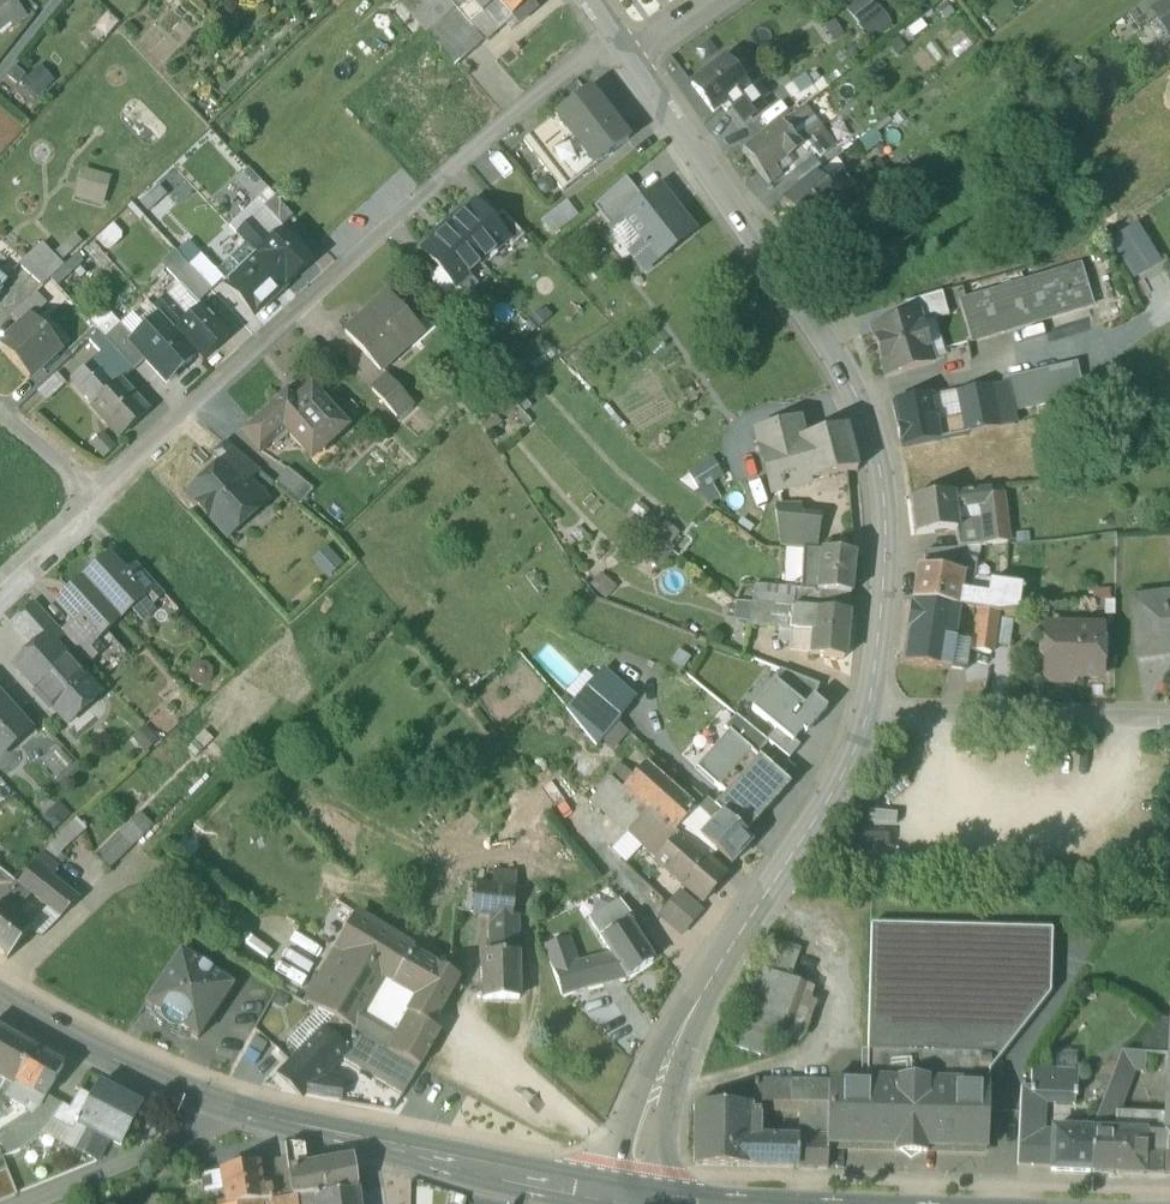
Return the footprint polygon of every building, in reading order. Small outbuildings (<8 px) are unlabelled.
[(3,35),(11,28),(13,30),(27,19),(11,0),(0,0),(0,31),(3,35)] [(402,2),(427,32),(455,9),(447,0),(405,0),(402,2)] [(496,0),(465,0),(455,9),(427,32),(456,65),(511,17),(496,0)] [(455,9),(465,0),(447,0),(455,9)] [(511,17),(531,0),(496,0),(511,17)] [(845,5),(871,41),(895,24),(878,0),(852,0),(845,5)] [(1129,13),(1141,30),(1158,17),(1155,13),(1169,2),(1169,0),(1148,0),(1129,13)] [(1155,13),(1158,17),(1169,34),(1169,2),(1155,13)] [(744,88),(722,60),(690,86),(712,114),(720,107),(725,114),(733,108),(728,101),(744,88)] [(36,98),(56,79),(41,64),(21,83),(36,98)] [(814,68),(805,74),(811,82),(821,76),(814,68)] [(805,74),(782,88),(798,110),(819,95),(811,82),(805,74)] [(821,76),(811,82),(819,95),(828,87),(821,76)] [(761,109),(744,88),(728,101),(733,108),(744,122),(761,109)] [(628,139),(589,89),(556,114),(595,165),(608,154),(614,149),(615,149),(628,139)] [(813,137),(793,113),(780,124),(800,147),(807,141),(813,137)] [(595,165),(556,114),(523,139),(562,190),(595,165)] [(780,124),(744,154),(762,177),(774,169),(800,147),(780,124)] [(831,151),(818,133),(813,137),(807,141),(820,159),(831,151)] [(111,177),(81,169),(73,200),(103,208),(111,177)] [(774,169),(762,177),(769,186),(780,177),(774,169)] [(815,175),(782,201),(805,228),(838,202),(827,189),(815,175)] [(612,227),(644,201),(625,179),(594,204),(612,227)] [(840,179),(827,189),(838,202),(851,192),(840,179)] [(281,199),(263,180),(251,191),(269,211),(281,199)] [(694,231),(660,188),(644,201),(612,227),(646,269),(694,231)] [(553,230),(578,215),(569,200),(544,216),(553,230)] [(475,203),(449,227),(481,262),(507,240),(508,239),(491,220),(475,203)] [(524,236),(502,211),(491,220),(508,239),(507,240),(513,246),(524,236)] [(481,262),(449,227),(422,250),(439,268),(455,286),(456,285),(481,262)] [(1157,265),(1134,228),(1109,243),(1132,281),(1157,265)] [(285,229),(258,255),(286,285),(287,286),(313,260),(285,229)] [(41,244),(18,266),(42,287),(63,266),(41,244)] [(217,272),(201,254),(189,266),(194,271),(212,290),(222,280),(223,279),(217,272)] [(242,271),(226,285),(255,315),(286,285),(258,255),(242,271)] [(230,259),(217,272),(223,279),(222,280),(226,285),(242,271),(230,259)] [(1081,267),(1023,284),(966,301),(959,303),(970,342),(971,342),(971,341),(1092,305),(1081,267)] [(439,268),(428,278),(450,303),(462,292),(456,285),(455,286),(439,268)] [(212,290),(194,271),(180,284),(198,303),(212,290)] [(198,303),(180,284),(166,297),(187,320),(201,307),(198,303)] [(941,292),(903,303),(908,319),(917,316),(920,325),(949,317),(941,292)] [(36,293),(11,316),(22,327),(33,316),(34,318),(47,305),(36,293)] [(187,320),(166,297),(153,308),(160,316),(174,332),(187,320)] [(392,298),(366,321),(362,317),(345,333),(379,370),(411,342),(406,337),(418,327),(392,298)] [(187,320),(174,332),(196,355),(202,362),(229,337),(201,307),(187,320)] [(34,318),(33,316),(22,327),(1,346),(30,378),(62,348),(34,318)] [(134,340),(130,343),(145,360),(166,382),(196,355),(174,332),(160,316),(134,340)] [(908,319),(906,320),(904,323),(905,324),(896,327),(895,325),(892,324),(873,329),(886,375),(930,362),(920,325),(917,316),(908,319)] [(134,340),(120,324),(105,338),(134,370),(145,360),(130,343),(134,340)] [(105,338),(99,332),(89,341),(103,356),(126,380),(134,370),(105,338)] [(126,380),(103,356),(86,371),(108,396),(121,384),(122,385),(126,380)] [(1074,366),(1002,382),(1002,384),(1003,384),(1009,410),(1080,394),(1074,366)] [(121,384),(108,396),(86,371),(74,383),(96,407),(95,408),(122,438),(148,414),(122,385),(121,384)] [(396,386),(387,377),(372,390),(397,418),(412,404),(396,386)] [(312,383),(293,399),(286,392),(243,431),(259,449),(284,427),(311,457),(345,427),(318,397),(322,394),(312,383)] [(1002,384),(957,392),(963,418),(966,434),(1013,425),(1009,410),(1003,384),(1002,384)] [(930,396),(892,403),(901,447),(938,439),(935,424),(930,396)] [(963,418),(935,424),(938,439),(966,434),(963,418)] [(790,423),(756,432),(764,461),(773,460),(780,492),(812,485),(812,483),(802,439),(794,440),(790,423)] [(846,427),(802,439),(812,483),(857,471),(846,427)] [(259,471),(226,444),(213,456),(221,465),(223,463),(242,485),(247,480),(248,481),(259,471)] [(721,493),(712,482),(725,472),(710,455),(688,473),(712,501),(721,493)] [(242,485),(223,463),(221,465),(190,493),(198,503),(198,504),(209,516),(210,515),(222,529),(237,516),(244,523),(267,502),(248,481),(247,480),(242,485)] [(313,490),(287,468),(274,483),(300,505),(313,490)] [(990,489),(952,494),(954,509),(979,506),(992,505),(990,489)] [(952,494),(910,499),(915,535),(957,529),(954,509),(952,494)] [(992,505),(979,506),(983,532),(996,531),(992,505)] [(785,510),(776,512),(779,527),(787,525),(785,510)] [(799,549),(794,524),(787,525),(779,527),(782,547),(799,549)] [(963,547),(934,550),(932,570),(960,573),(962,559),(963,547)] [(854,554),(822,550),(822,565),(819,591),(830,593),(828,611),(848,612),(854,554)] [(108,558),(83,580),(118,619),(141,598),(143,596),(126,578),(108,558)] [(977,560),(962,559),(960,573),(962,573),(959,591),(970,592),(971,578),(975,579),(977,560)] [(822,565),(789,565),(787,590),(796,591),(819,591),(822,565)] [(163,593),(138,567),(126,578),(143,596),(141,598),(149,606),(163,593)] [(932,570),(917,568),(913,600),(956,606),(959,591),(962,573),(960,573),(932,570)] [(118,619),(83,580),(58,603),(77,623),(93,641),(95,640),(118,619)] [(787,590),(777,590),(776,599),(776,604),(794,606),(796,591),(787,590)] [(1110,590),(1093,591),(1094,599),(1111,599),(1110,590)] [(970,592),(959,591),(956,606),(980,610),(996,613),(999,597),(970,592)] [(1144,600),(1146,617),(1134,619),(1139,658),(1166,655),(1165,646),(1169,645),(1169,596),(1144,600)] [(913,600),(912,599),(904,662),(950,668),(954,641),(951,640),(951,635),(956,606),(913,600)] [(64,635),(35,603),(12,623),(36,650),(50,638),(54,644),(64,635)] [(794,606),(776,604),(772,630),(790,632),(794,606)] [(848,612),(828,611),(813,609),(811,634),(846,637),(848,612)] [(996,613),(980,610),(974,650),(990,653),(996,613)] [(1013,621),(1000,619),(996,645),(1009,647),(1013,621)] [(93,641),(77,623),(64,635),(88,662),(102,649),(95,640),(93,641)] [(1100,629),(1048,628),(1047,643),(1045,643),(1039,649),(1039,655),(1044,662),(1047,662),(1047,679),(1053,684),(1059,684),(1064,678),(1099,678),(1100,629)] [(844,657),(846,637),(811,634),(809,654),(844,657)] [(971,637),(951,635),(951,640),(954,641),(950,668),(966,670),(971,637)] [(36,650),(17,668),(35,687),(34,692),(50,710),(55,710),(58,714),(72,701),(79,708),(98,692),(54,644),(50,638),(36,650)] [(776,681),(806,707),(814,698),(817,695),(819,686),(780,671),(776,681)] [(632,704),(598,674),(582,691),(600,707),(601,708),(616,722),(632,704)] [(806,707),(776,681),(753,708),(779,729),(794,742),(804,731),(806,732),(826,708),(824,707),(814,698),(806,707)] [(600,707),(582,691),(565,711),(595,748),(617,722),(616,722),(601,708),(600,707)] [(28,731),(0,700),(0,757),(28,731)] [(768,742),(735,716),(724,730),(730,733),(756,757),(768,742)] [(794,742),(779,729),(768,742),(786,758),(797,745),(794,742)] [(756,757),(730,733),(697,769),(725,795),(759,759),(756,757)] [(790,787),(759,759),(725,795),(713,808),(744,837),(790,787)] [(694,811),(646,765),(622,790),(647,812),(671,835),(674,832),(694,811)] [(744,837),(713,808),(706,816),(714,823),(701,838),(730,864),(750,842),(744,837)] [(647,812),(629,831),(657,860),(655,862),(702,902),(723,877),(674,832),(671,835),(647,812)] [(124,828),(95,856),(109,870),(137,842),(124,828)] [(78,901),(33,865),(18,884),(30,894),(60,918),(78,901)] [(2,904),(16,886),(0,872),(0,906),(2,904)] [(493,887),(477,885),(472,915),(488,917),(508,917),(513,874),(495,872),(493,887)] [(30,894),(18,884),(16,886),(2,904),(11,912),(19,906),(19,907),(30,894)] [(701,911),(679,893),(670,904),(691,923),(701,911)] [(611,894),(584,910),(592,923),(619,907),(611,894)] [(2,904),(0,906),(0,954),(7,960),(32,929),(11,912),(2,904)] [(691,923),(670,904),(659,916),(681,935),(691,923)] [(628,922),(619,907),(592,923),(600,937),(628,922)] [(401,944),(355,916),(335,951),(382,977),(401,944)] [(508,917),(488,917),(489,947),(485,950),(485,956),(516,954),(515,917),(508,917)] [(651,961),(628,922),(600,937),(613,957),(591,962),(603,983),(625,977),(651,961)] [(1050,930),(870,926),(866,1080),(989,1085),(989,1073),(1049,995),(1050,930)] [(798,949),(771,939),(761,969),(788,979),(798,949)] [(559,943),(544,948),(554,975),(573,965),(564,941),(559,943)] [(401,944),(382,977),(393,985),(410,954),(411,950),(401,944)] [(231,987),(179,951),(142,1004),(194,1040),(231,987)] [(382,977),(335,951),(322,974),(369,1000),(382,977)] [(455,980),(410,954),(393,985),(416,998),(406,1016),(413,1021),(428,1029),(455,980)] [(485,956),(481,956),(481,1002),(516,1001),(516,954),(485,956)] [(591,962),(573,965),(554,975),(561,995),(603,983),(591,962)] [(788,979),(761,969),(741,1024),(769,1033),(778,1006),(790,1010),(799,984),(787,980),(788,979)] [(369,1000),(322,974),(303,1006),(331,1023),(350,1034),(355,1025),(357,1021),(369,1000)] [(394,1040),(357,1021),(355,1025),(350,1034),(392,1057),(397,1048),(391,1045),(394,1040)] [(397,1048),(392,1057),(397,1060),(398,1058),(417,1069),(437,1034),(428,1029),(413,1021),(397,1048)] [(350,1034),(331,1023),(320,1034),(342,1056),(337,1061),(401,1097),(416,1071),(397,1060),(392,1057),(350,1034)] [(769,1033),(741,1024),(733,1046),(760,1056),(769,1033)] [(1157,1025),(1139,1055),(1143,1056),(1169,1056),(1169,1026),(1157,1025)] [(0,1032),(0,1079),(11,1085),(13,1081),(31,1049),(0,1032)] [(342,1056),(320,1034),(278,1076),(301,1097),(337,1061),(342,1056)] [(63,1066),(31,1049),(13,1081),(44,1098),(46,1099),(47,1096),(63,1066)] [(1139,1055),(1122,1055),(1099,1114),(1114,1120),(1132,1073),(1139,1055)] [(1143,1056),(1139,1055),(1132,1073),(1142,1074),(1143,1056)] [(1058,1073),(1033,1072),(1033,1071),(1032,1071),(1030,1088),(1020,1087),(1019,1136),(1035,1137),(1043,1137),(1045,1105),(1056,1105),(1056,1104),(1073,1105),(1073,1107),(1075,1107),(1075,1098),(1077,1098),(1078,1073),(1077,1073),(1077,1074),(1075,1074),(1075,1075),(1058,1075),(1058,1073)] [(866,1084),(808,1083),(807,1105),(808,1105),(807,1141),(798,1141),(798,1168),(829,1169),(829,1147),(896,1149),(896,1155),(928,1156),(928,1150),(988,1151),(989,1085),(866,1080),(866,1084)] [(44,1098),(13,1081),(11,1085),(7,1092),(5,1097),(11,1100),(24,1107),(27,1101),(39,1108),(44,1098)] [(808,1083),(792,1084),(755,1084),(754,1104),(807,1105),(808,1083)] [(141,1108),(96,1086),(90,1097),(77,1123),(108,1140),(121,1146),(141,1108)] [(0,1097),(0,1104),(3,1106),(11,1100),(5,1097),(7,1092),(5,1090),(0,1097)] [(62,1106),(52,1121),(71,1131),(76,1123),(77,1123),(90,1097),(78,1091),(69,1110),(62,1106)] [(46,1099),(44,1098),(39,1108),(1,1129),(18,1150),(47,1129),(52,1121),(62,1106),(62,1105),(47,1096),(46,1099)] [(752,1108),(697,1106),(694,1165),(759,1167),(759,1140),(760,1114),(752,1114),(752,1108)] [(77,1123),(76,1123),(71,1131),(65,1143),(94,1158),(93,1159),(95,1160),(94,1162),(96,1163),(108,1140),(77,1123)] [(1143,1130),(1121,1129),(1121,1135),(1092,1133),(1090,1174),(1166,1177),(1167,1137),(1142,1137),(1143,1130)] [(1092,1133),(1053,1131),(1053,1138),(1052,1168),(1052,1172),(1090,1174),(1092,1133)] [(1035,1137),(1019,1136),(1017,1165),(1019,1165),(1020,1164),(1032,1165),(1032,1166),(1034,1166),(1035,1137)] [(1043,1137),(1035,1137),(1034,1166),(1052,1168),(1053,1138),(1043,1137)] [(798,1141),(759,1140),(759,1167),(798,1168),(798,1141)] [(305,1146),(286,1144),(287,1159),(289,1171),(307,1168),(305,1146)] [(287,1159),(264,1163),(270,1201),(293,1197),(293,1196),(289,1171),(287,1159)] [(353,1160),(307,1168),(311,1194),(316,1194),(316,1192),(357,1186),(353,1160)] [(219,1171),(224,1203),(251,1203),(258,1203),(270,1201),(264,1163),(219,1171)] [(307,1168),(289,1171),(293,1196),(311,1194),(307,1168)] [(0,1172),(0,1202),(17,1196),(6,1170),(0,1172)] [(317,1195),(317,1203),(359,1203),(357,1190),(317,1195)]
